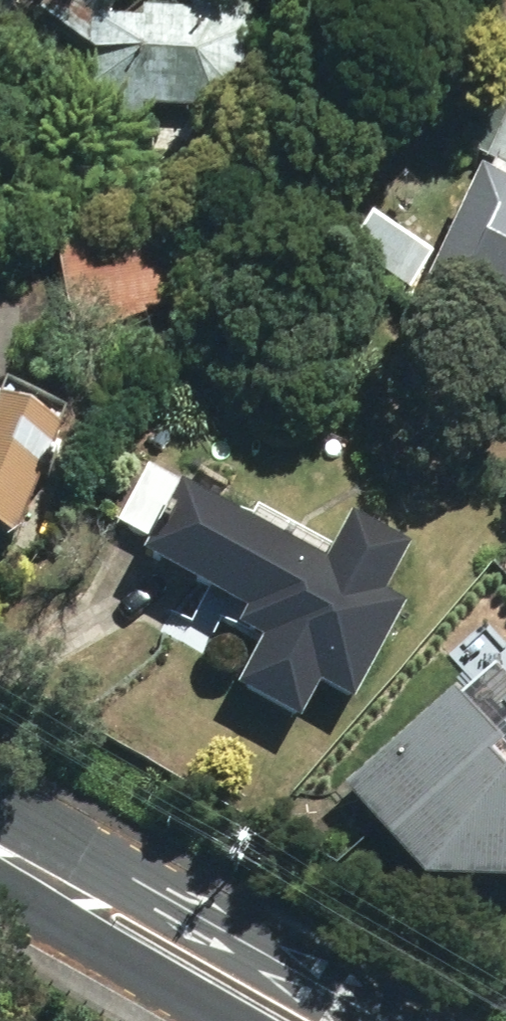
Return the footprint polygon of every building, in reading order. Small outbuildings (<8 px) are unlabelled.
[(25,0),(0,0),(0,43),(25,0)] [(119,133),(146,134),(146,119),(219,119),(233,104),(234,79),(260,78),(261,35),(228,2),(188,3),(188,25),(141,25),(139,39),(90,35),(87,103),(119,133)] [(505,172),(505,94),(500,91),(471,156),(494,166),(505,172)] [(494,166),(485,187),(474,182),(424,289),(505,327),(505,172),(494,166)] [(54,243),(73,347),(174,312),(164,260),(146,263),(139,227),(54,243)] [(355,257),(381,273),(398,246),(372,230),(355,257)] [(12,551),(59,444),(0,419),(0,546),(12,551)] [(240,695),(303,728),(322,693),(356,710),(406,615),(386,604),(410,558),(348,526),(324,573),(180,498),(188,484),(150,467),(115,527),(152,547),(143,564),(248,619),(240,634),(263,649),(240,695)] [(505,892),(505,650),(340,795),(422,887),(505,892)]
